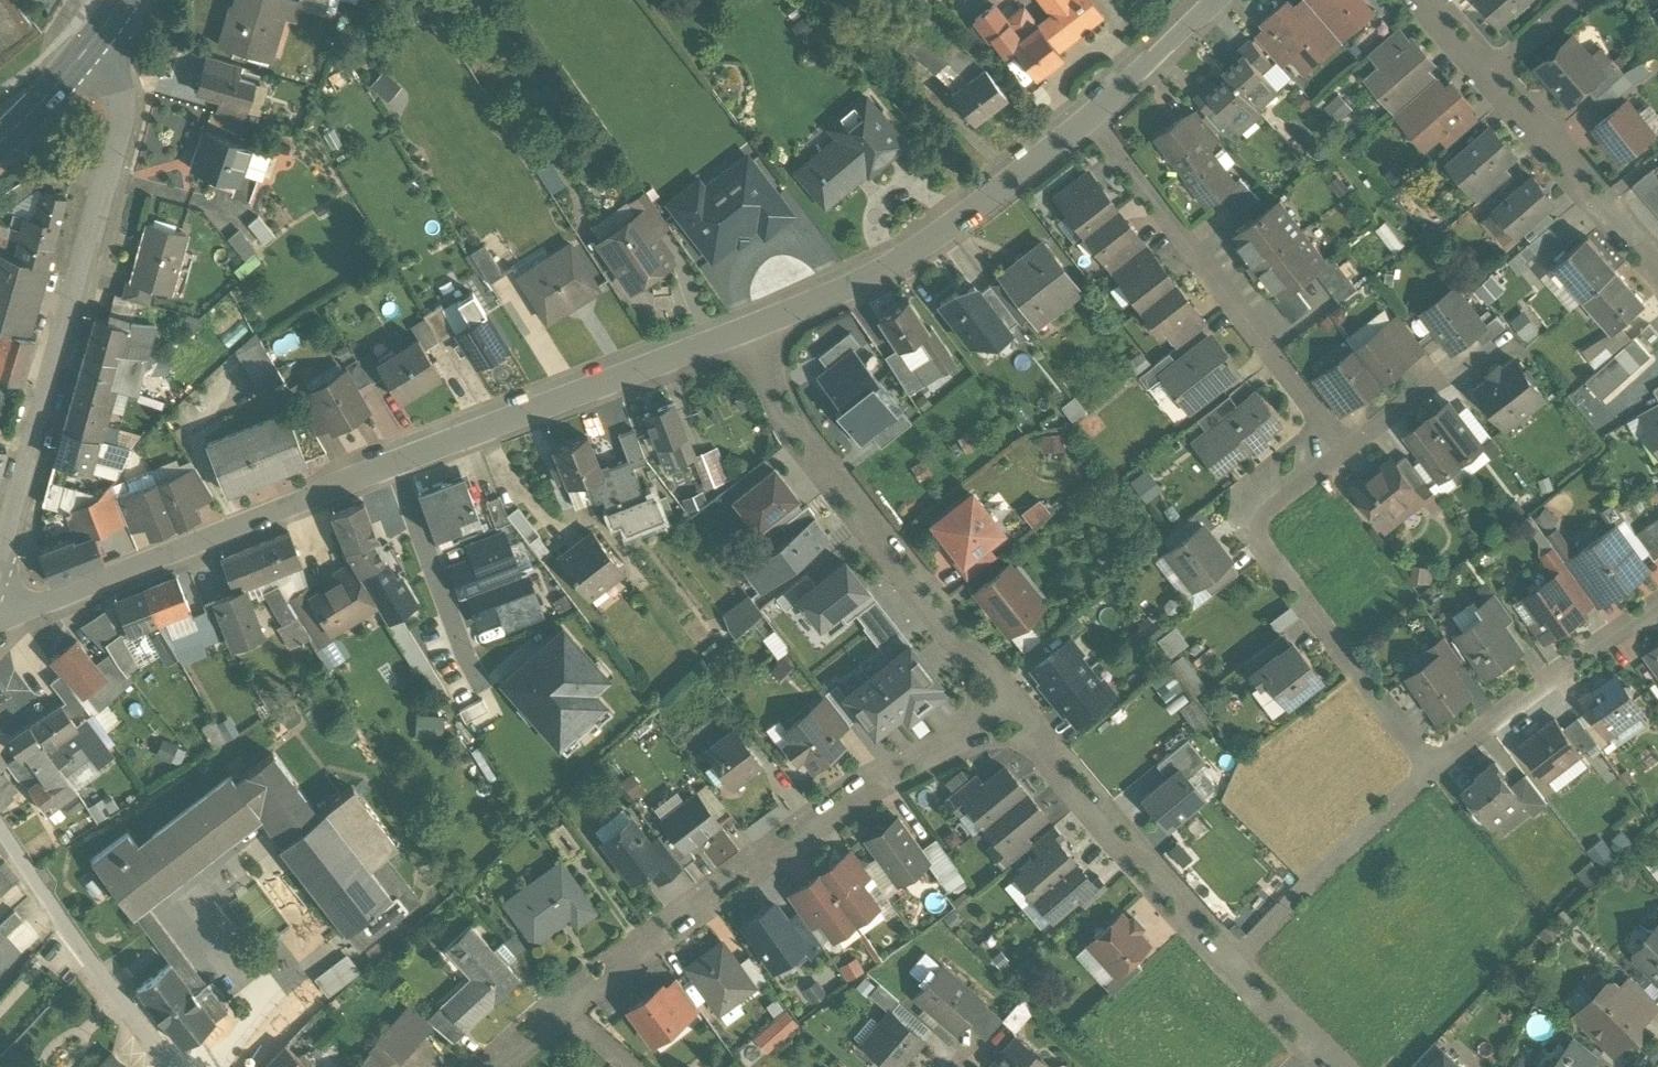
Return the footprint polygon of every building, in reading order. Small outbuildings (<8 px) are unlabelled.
[(232,17),(229,16),(220,45),(269,60),(287,0),(237,0),(232,17)] [(298,2),(325,10),(328,0),(299,0),(298,2)] [(883,26),(936,72),(955,51),(959,46),(907,0),(905,0),(883,26)] [(1071,37),(1102,14),(1092,0),(1042,0),(1071,37)] [(1287,15),(1281,8),(1264,23),(1267,26),(1293,57),(1307,45),(1319,59),(1342,39),(1308,0),(1304,0),(1287,15)] [(1342,39),(1363,21),(1350,6),(1358,0),(1308,0),(1342,39)] [(1501,23),(1527,0),(1481,0),(1501,23)] [(1019,39),(994,5),(976,19),(991,38),(994,35),(1006,50),(1011,46),(1011,45),(1019,39)] [(1019,39),(1011,45),(1011,46),(1034,76),(1062,55),(1038,24),(1019,39)] [(1293,57),(1267,26),(1256,36),(1282,66),(1293,57)] [(1399,27),(1370,53),(1380,65),(1410,40),(1409,39),(1399,27)] [(1412,36),(1409,39),(1410,40),(1380,65),(1391,78),(1377,91),(1396,113),(1437,78),(1421,60),(1428,54),(1412,36)] [(1601,68),(1573,36),(1539,66),(1570,102),(1586,87),(1604,72),(1601,68)] [(1271,64),(1252,42),(1241,51),(1245,56),(1246,55),(1261,72),(1271,64)] [(966,52),(959,46),(955,51),(962,57),(966,52)] [(1245,56),(1226,72),(1229,77),(1244,93),(1254,104),(1273,86),(1261,72),(1246,55),(1245,56)] [(242,66),(208,56),(205,68),(238,78),(242,66)] [(1612,58),(1601,68),(1604,72),(1586,87),(1595,97),(1625,72),(1612,58)] [(238,78),(205,68),(198,92),(220,98),(221,98),(248,107),(255,83),(238,78)] [(985,68),(951,94),(973,123),(1007,97),(985,68)] [(1625,72),(1595,97),(1604,108),(1633,83),(1625,72)] [(1209,96),(1208,96),(1230,121),(1235,127),(1257,107),(1254,104),(1244,93),(1229,77),(1209,96)] [(1452,96),(1437,78),(1396,113),(1415,135),(1429,123),(1440,135),(1470,110),(1474,106),(1459,90),(1452,96)] [(1230,121),(1208,96),(1209,96),(1205,91),(1194,101),(1220,130),(1230,121)] [(155,94),(137,173),(168,180),(177,136),(191,139),(194,127),(192,126),(196,109),(184,107),(185,101),(155,94)] [(847,130),(796,172),(824,205),(865,171),(869,175),(906,144),(866,96),(838,119),(847,130)] [(248,107),(221,98),(217,111),(245,119),(248,107)] [(1628,100),(1594,127),(1621,160),(1653,135),(1636,115),(1638,113),(1628,100)] [(1222,140),(1195,110),(1183,119),(1207,151),(1208,151),(1222,140)] [(1470,110),(1440,135),(1450,147),(1479,121),(1470,110)] [(1183,119),(1181,117),(1157,136),(1183,170),(1207,151),(1183,119)] [(1493,127),(1471,146),(1475,151),(1456,167),(1483,198),(1511,173),(1502,163),(1515,153),(1493,127)] [(251,148),(204,132),(197,152),(204,154),(199,170),(218,177),(216,183),(233,189),(235,183),(239,184),(242,173),(251,148)] [(269,154),(251,148),(242,173),(260,179),(269,154)] [(1223,149),(1213,157),(1223,171),(1234,163),(1223,149)] [(1207,151),(1183,170),(1209,204),(1219,196),(1226,205),(1249,187),(1240,178),(1233,184),(1223,171),(1213,157),(1208,151),(1207,151)] [(746,158),(677,211),(713,256),(757,222),(758,221),(748,207),(758,199),(751,191),(764,181),(746,158)] [(553,159),(539,168),(553,191),(567,182),(553,159)] [(1634,184),(1643,195),(1657,182),(1657,175),(1653,170),(1634,184)] [(1089,173),(1057,198),(1065,209),(1097,184),(1089,173)] [(1534,176),(1519,189),(1518,187),(1509,195),(1510,196),(1497,208),(1519,233),(1556,201),(1534,176)] [(789,213),(764,181),(751,191),(758,199),(748,207),(758,221),(757,222),(765,232),(789,213)] [(1643,195),(1652,205),(1657,199),(1657,182),(1643,195)] [(1097,184),(1065,209),(1085,234),(1118,209),(1099,183),(1097,184)] [(1249,187),(1226,205),(1236,217),(1259,198),(1249,187)] [(67,197),(45,191),(39,211),(36,210),(34,218),(60,225),(67,197)] [(668,225),(645,192),(629,203),(637,214),(653,236),(653,235),(668,225)] [(1280,201),(1238,233),(1257,257),(1251,261),(1260,273),(1265,268),(1284,292),(1293,285),(1313,270),(1326,260),(1280,201)] [(1118,209),(1085,234),(1106,261),(1138,237),(1139,236),(1118,209)] [(26,216),(13,213),(9,226),(22,230),(26,216)] [(637,214),(599,240),(632,288),(671,261),(653,235),(653,236),(637,214)] [(34,218),(26,216),(22,230),(21,234),(55,243),(60,225),(34,218)] [(275,236),(258,216),(248,224),(265,244),(275,236)] [(186,234),(150,224),(137,271),(163,279),(173,282),(186,234)] [(1549,226),(1519,252),(1527,262),(1558,236),(1549,226)] [(2,253),(9,231),(0,227),(0,252),(2,253)] [(253,249),(238,231),(229,239),(243,257),(253,249)] [(55,243),(21,234),(15,257),(48,267),(55,243)] [(1587,235),(1555,264),(1557,266),(1561,263),(1572,276),(1568,279),(1585,297),(1586,297),(1616,270),(1597,249),(1598,248),(1587,235)] [(1138,237),(1106,261),(1113,271),(1145,246),(1138,237)] [(1027,256),(1017,263),(1016,262),(999,275),(1031,317),(1053,300),(1058,307),(1079,291),(1042,242),(1026,254),(1027,256)] [(570,243),(518,275),(547,322),(599,289),(570,243)] [(503,273),(484,245),(471,253),(489,282),(503,273)] [(1145,246),(1113,271),(1121,282),(1153,257),(1145,246)] [(30,336),(48,267),(15,257),(2,253),(0,252),(0,328),(30,336)] [(1527,262),(1519,252),(1509,260),(1521,273),(1530,265),(1527,262)] [(1358,290),(1332,255),(1326,260),(1313,270),(1339,304),(1358,290)] [(1153,257),(1121,282),(1142,308),(1174,283),(1153,257)] [(1635,292),(1616,270),(1586,297),(1602,315),(1605,312),(1617,325),(1614,328),(1615,329),(1646,301),(1637,290),(1635,292)] [(163,279),(137,271),(133,284),(133,285),(153,291),(159,292),(163,279)] [(1031,317),(999,275),(989,284),(1021,325),(1031,317)] [(1494,277),(1479,288),(1489,302),(1504,291),(1494,277)] [(1585,297),(1568,279),(1567,280),(1557,290),(1558,291),(1559,291),(1571,304),(1570,305),(1573,308),(1585,297)] [(153,291),(133,285),(133,284),(127,282),(123,296),(139,300),(150,303),(153,291)] [(1174,283),(1142,308),(1162,334),(1165,332),(1194,310),(1194,309),(1174,283)] [(989,284),(990,285),(980,293),(1008,330),(1018,322),(1021,326),(1021,325),(989,284)] [(1311,309),(1293,285),(1284,292),(1275,299),(1293,323),(1311,309)] [(980,293),(974,286),(960,297),(956,291),(940,304),(972,345),(986,334),(994,345),(1010,332),(1008,330),(980,293)] [(1484,324),(1455,287),(1431,306),(1443,321),(1437,326),(1454,350),(1475,334),(1483,345),(1507,327),(1497,315),(1484,324)] [(123,296),(115,294),(110,314),(131,320),(133,321),(139,300),(123,296)] [(907,300),(878,318),(898,349),(917,337),(927,330),(926,329),(907,300)] [(1194,310),(1165,332),(1177,347),(1205,325),(1194,310)] [(1514,319),(1527,340),(1541,332),(1527,310),(1514,319)] [(486,312),(456,331),(477,365),(507,347),(486,312)] [(131,320),(110,314),(108,321),(96,317),(96,318),(129,328),(131,321),(131,320)] [(1424,348),(1400,316),(1384,328),(1408,360),(1409,360),(1424,348)] [(129,328),(96,318),(88,344),(109,351),(122,354),(129,328)] [(439,341),(425,318),(411,327),(418,338),(426,350),(439,341)] [(133,321),(131,321),(129,328),(122,354),(141,356),(146,356),(155,323),(133,321)] [(1651,322),(1642,330),(1652,342),(1657,337),(1657,331),(1651,322)] [(898,349),(922,386),(957,364),(945,346),(944,346),(931,326),(926,329),(927,330),(917,337),(898,349)] [(1383,327),(1355,349),(1381,382),(1408,360),(1384,328),(1383,327)] [(0,328),(0,375),(22,381),(34,337),(30,336),(0,328)] [(285,383),(256,333),(236,351),(262,396),(285,383)] [(855,352),(861,347),(850,333),(820,358),(829,368),(853,349),(855,352)] [(1652,355),(1635,336),(1586,380),(1602,399),(1652,355)] [(1177,362),(1161,374),(1161,375),(1174,391),(1172,393),(1175,396),(1180,392),(1191,406),(1235,371),(1228,362),(1229,360),(1229,357),(1221,348),(1219,347),(1216,347),(1209,337),(1177,362)] [(377,363),(384,375),(399,400),(441,375),(426,350),(418,338),(377,363)] [(1611,347),(1604,338),(1585,351),(1592,360),(1611,347)] [(109,351),(88,344),(86,353),(106,359),(109,351)] [(816,378),(842,410),(873,385),(878,381),(855,352),(853,349),(829,368),(816,378)] [(922,386),(898,349),(886,357),(910,394),(922,386)] [(1381,382),(1355,349),(1327,370),(1329,371),(1353,403),(1381,382)] [(377,363),(370,352),(358,360),(370,381),(372,383),(384,375),(377,363)] [(106,359),(86,353),(79,377),(112,386),(119,363),(106,359)] [(1169,353),(1139,376),(1147,386),(1161,375),(1161,374),(1177,362),(1169,353)] [(146,356),(141,356),(141,369),(142,369),(163,366),(165,355),(146,356)] [(358,360),(356,358),(345,365),(359,387),(370,381),(358,360)] [(1523,372),(1515,361),(1503,370),(1500,366),(1488,375),(1491,379),(1478,388),(1490,403),(1488,409),(1495,419),(1502,419),(1507,426),(1544,398),(1533,384),(1536,381),(1526,369),(1523,372)] [(141,369),(119,363),(112,386),(130,392),(139,395),(142,369),(141,369)] [(344,371),(311,391),(330,423),(334,430),(367,410),(344,371)] [(1353,403),(1329,371),(1317,380),(1341,411),(1353,403)] [(112,386),(79,377),(70,408),(103,418),(112,386)] [(842,410),(837,413),(863,446),(874,438),(899,418),(873,385),(842,410)] [(11,391),(0,388),(0,415),(4,416),(11,391)] [(1204,430),(1202,433),(1211,445),(1211,452),(1212,455),(1207,459),(1207,463),(1215,474),(1220,474),(1284,425),(1257,390),(1204,430)] [(311,391),(296,400),(315,432),(330,423),(311,391)] [(130,392),(121,420),(127,422),(135,409),(139,395),(130,392)] [(1228,396),(1196,420),(1204,430),(1236,406),(1228,396)] [(673,401),(644,412),(657,446),(669,441),(686,435),(673,401)] [(1643,411),(1652,427),(1657,423),(1657,402),(1643,411)] [(1481,445),(1449,403),(1428,419),(1461,461),(1481,445)] [(103,418),(70,408),(64,430),(97,439),(103,418)] [(286,413),(208,444),(226,492),(305,461),(286,413)] [(912,423),(903,413),(899,418),(874,438),(882,448),(912,423)] [(1461,461),(1428,419),(1407,435),(1440,477),(1461,461)] [(633,427),(619,432),(629,457),(629,458),(632,457),(635,464),(646,460),(633,427)] [(97,439),(64,430),(55,461),(90,470),(95,453),(110,457),(125,462),(131,449),(97,439)] [(587,435),(553,449),(558,463),(552,466),(557,481),(564,479),(567,485),(587,477),(602,472),(603,471),(601,467),(587,435)] [(686,435),(669,441),(677,462),(694,455),(686,435)] [(694,455),(708,489),(732,479),(718,445),(694,455)] [(1407,456),(1396,464),(1415,488),(1425,480),(1407,456)] [(107,468),(88,488),(99,498),(111,485),(117,478),(125,462),(110,457),(107,468)] [(629,457),(601,467),(603,471),(602,472),(610,492),(604,494),(614,521),(623,518),(627,528),(662,515),(652,490),(645,492),(635,464),(632,457),(629,458),(629,457)] [(1396,464),(1393,460),(1355,490),(1380,523),(1417,494),(1419,493),(1415,488),(1396,464)] [(195,467),(157,483),(175,527),(201,516),(196,504),(214,497),(195,467)] [(1134,478),(1144,498),(1162,490),(1152,469),(1134,478)] [(774,471),(735,503),(756,528),(763,522),(792,499),(795,496),(774,471)] [(602,472),(587,477),(595,497),(604,494),(610,492),(602,472)] [(443,486),(420,495),(435,535),(479,518),(464,478),(453,482),(452,480),(442,483),(443,486)] [(74,487),(50,480),(43,504),(67,511),(74,487)] [(1425,480),(1415,488),(1419,493),(1417,494),(1429,510),(1442,501),(1425,480)] [(157,483),(133,492),(146,525),(145,525),(150,537),(175,527),(157,483)] [(117,499),(111,485),(99,498),(108,517),(122,511),(117,499)] [(133,492),(117,499),(122,511),(127,523),(130,531),(145,525),(146,525),(133,492)] [(971,494),(933,524),(963,561),(1001,532),(971,494)] [(500,496),(487,501),(497,528),(512,522),(507,515),(500,496)] [(67,511),(64,512),(72,527),(83,523),(90,537),(95,535),(112,529),(107,517),(108,517),(99,498),(67,511)] [(792,499),(763,522),(772,533),(786,522),(801,510),(792,499)] [(1613,499),(1600,508),(1613,525),(1615,524),(1626,517),(1613,499)] [(362,501),(331,514),(341,545),(345,551),(373,540),(378,539),(362,501)] [(801,510),(786,522),(794,532),(812,519),(813,520),(816,517),(807,505),(801,510)] [(539,533),(518,506),(507,515),(512,522),(528,542),(539,533)] [(108,517),(107,517),(112,529),(127,523),(122,511),(108,517)] [(1637,533),(1626,517),(1615,524),(1640,558),(1650,551),(1637,533)] [(794,532),(749,567),(765,588),(828,539),(813,520),(812,519),(794,532)] [(1649,525),(1657,539),(1657,519),(1649,525)] [(1613,525),(1578,551),(1607,592),(1610,596),(1647,568),(1640,558),(1615,524),(1613,525)] [(1202,525),(1167,553),(1193,587),(1201,581),(1229,560),(1202,525)] [(1566,558),(1578,551),(1560,525),(1549,532),(1566,558)] [(1649,525),(1637,533),(1650,551),(1655,558),(1657,556),(1657,539),(1649,525)] [(288,531),(255,544),(269,580),(302,567),(303,567),(288,531)] [(468,546),(473,558),(509,545),(504,532),(468,546)] [(593,532),(558,559),(588,598),(623,571),(593,532)] [(92,542),(84,545),(82,541),(75,543),(86,569),(105,562),(95,535),(90,537),(92,542)] [(73,538),(40,551),(52,582),(86,569),(75,543),(73,538)] [(523,539),(509,545),(473,558),(450,567),(461,596),(467,594),(526,572),(534,568),(523,539)] [(373,540),(345,551),(375,601),(388,623),(399,616),(417,605),(417,604),(400,576),(396,578),(386,561),(389,558),(388,556),(384,558),(373,540)] [(255,544),(222,558),(236,592),(244,589),(269,580),(255,544)] [(1607,592),(1578,551),(1565,560),(1594,601),(1607,592)] [(867,589),(846,560),(815,584),(797,598),(819,626),(821,624),(867,589)] [(1229,560),(1201,581),(1211,594),(1239,572),(1229,560)] [(1594,601),(1565,560),(1553,569),(1582,609),(1583,609),(1594,601)] [(375,601),(352,562),(336,572),(340,578),(360,610),(375,601)] [(1043,607),(1008,564),(975,590),(1010,634),(1043,607)] [(302,567),(269,580),(272,588),(273,589),(278,586),(279,587),(292,580),(300,593),(309,588),(302,567)] [(1551,570),(1556,576),(1526,596),(1543,619),(1537,623),(1537,628),(1544,638),(1549,639),(1586,612),(1583,609),(1582,609),(1553,569),(1551,570)] [(479,625),(502,616),(538,602),(526,572),(467,594),(479,625)] [(797,598),(815,584),(807,573),(775,597),(783,608),(797,598)] [(178,576),(143,590),(157,624),(192,610),(178,576)] [(340,578),(294,607),(311,635),(318,646),(339,633),(335,626),(360,610),(340,578)] [(269,580),(244,589),(248,599),(266,592),(265,590),(272,588),(269,580)] [(292,580),(279,587),(287,601),(300,593),(292,580)] [(279,587),(278,586),(273,589),(272,588),(265,590),(266,592),(284,623),(278,627),(291,648),(308,637),(287,601),(279,587)] [(244,589),(236,592),(236,593),(216,601),(233,635),(238,643),(262,633),(248,599),(244,589)] [(875,600),(867,589),(821,624),(829,635),(856,614),(875,600)] [(143,590),(115,601),(129,636),(157,624),(143,590)] [(1497,594),(1479,607),(1488,619),(1495,614),(1503,625),(1513,618),(1497,594)] [(750,596),(729,612),(723,614),(729,629),(735,638),(763,613),(750,596)] [(891,659),(910,645),(875,600),(856,614),(891,659)] [(233,635),(216,601),(203,606),(223,639),(233,635)] [(543,615),(538,602),(502,616),(507,629),(543,615)] [(105,613),(82,627),(109,654),(111,652),(106,643),(110,640),(107,635),(116,630),(105,613)] [(1488,619),(1482,624),(1479,620),(1465,631),(1463,640),(1479,661),(1485,657),(1495,671),(1502,672),(1508,668),(1510,660),(1522,652),(1503,625),(1495,614),(1488,619)] [(563,627),(502,682),(567,754),(613,713),(594,692),(609,678),(563,627)] [(116,630),(107,635),(110,640),(119,635),(116,630)] [(768,637),(778,655),(788,649),(777,631),(768,637)] [(1292,644),(1283,631),(1268,643),(1276,653),(1278,655),(1292,644)] [(110,640),(106,643),(111,652),(112,653),(125,644),(119,635),(110,640)] [(1462,660),(1445,636),(1432,646),(1439,655),(1440,654),(1451,668),(1462,660)] [(77,640),(52,660),(84,696),(84,697),(86,695),(85,694),(106,676),(96,663),(77,640)] [(1066,643),(1034,668),(1056,695),(1087,670),(1066,643)] [(1268,643),(1243,662),(1251,672),(1276,653),(1268,643)] [(1292,644),(1278,655),(1276,653),(1251,672),(1259,683),(1266,678),(1288,705),(1321,680),(1293,643),(1292,644)] [(125,644),(112,653),(118,663),(131,655),(125,644)] [(945,690),(910,645),(891,659),(845,695),(860,715),(874,733),(901,712),(906,720),(945,690)] [(1647,654),(1657,670),(1657,646),(1647,654)] [(106,676),(85,694),(86,695),(98,710),(106,704),(132,680),(128,675),(118,663),(112,653),(111,652),(109,654),(96,663),(106,676)] [(1451,668),(1440,654),(1439,655),(1409,677),(1438,717),(1470,694),(1451,668)] [(131,655),(118,663),(128,675),(139,667),(131,655)] [(1109,696),(1087,670),(1056,695),(1077,722),(1109,696)] [(80,699),(61,674),(50,682),(75,713),(85,706),(80,699)] [(1624,687),(1616,675),(1582,698),(1597,719),(1609,737),(1609,736),(1614,733),(1639,716),(1643,713),(1632,697),(1624,687)] [(1288,705),(1266,678),(1259,683),(1252,689),(1268,711),(1272,717),(1288,705)] [(825,693),(827,695),(844,717),(849,724),(860,715),(845,695),(836,684),(825,693)] [(1630,687),(1625,686),(1624,687),(1632,697),(1633,697),(1634,692),(1630,687)] [(106,704),(98,710),(86,695),(84,697),(84,696),(80,699),(85,706),(106,732),(119,720),(108,708),(109,708),(106,704)] [(827,695),(812,706),(829,728),(844,717),(827,695)] [(460,710),(465,722),(490,710),(484,698),(460,710)] [(61,704),(30,725),(42,742),(41,743),(58,765),(74,755),(63,739),(79,727),(61,704)] [(811,709),(790,725),(797,735),(790,742),(789,745),(789,749),(791,753),(793,756),(797,757),(801,757),(804,755),(814,768),(828,757),(827,756),(841,745),(829,728),(812,706),(810,708),(811,709)] [(418,713),(418,734),(444,734),(445,714),(418,713)] [(1639,716),(1614,733),(1622,744),(1647,727),(1639,716)] [(920,737),(930,730),(920,717),(910,725),(920,737)] [(1564,728),(1556,717),(1521,744),(1544,774),(1559,762),(1563,767),(1583,752),(1564,728)] [(1586,727),(1578,717),(1564,728),(1583,752),(1596,742),(1586,727)] [(1609,737),(1597,719),(1586,727),(1596,742),(1602,750),(1613,742),(1609,736),(1609,737)] [(79,727),(63,739),(74,755),(80,765),(88,759),(97,770),(113,759),(86,723),(79,727)] [(30,725),(9,739),(21,755),(25,752),(43,776),(59,767),(58,765),(41,743),(42,742),(30,725)] [(734,729),(706,750),(732,786),(741,779),(744,780),(749,776),(750,773),(760,765),(734,729)] [(185,751),(163,741),(155,757),(176,768),(185,751)] [(1204,762),(1187,742),(1159,765),(1170,778),(1180,769),(1186,776),(1204,762)] [(231,775),(137,847),(127,833),(92,859),(130,909),(143,899),(257,811),(281,843),(319,813),(273,753),(248,772),(247,771),(235,780),(231,775)] [(74,755),(58,765),(59,767),(65,775),(80,765),(74,755)] [(1504,772),(1496,762),(1481,775),(1482,776),(1465,791),(1476,805),(1474,808),(1474,812),(1475,816),(1478,818),(1481,820),(1485,821),(1488,820),(1503,807),(1508,813),(1522,802),(1524,800),(1513,787),(1502,774),(1504,772)] [(1045,816),(1005,766),(984,783),(963,800),(969,808),(998,842),(1004,850),(1024,833),(1045,816)] [(59,767),(43,776),(29,787),(47,812),(77,790),(65,775),(59,767)] [(1186,776),(1180,769),(1170,778),(1141,802),(1165,830),(1204,798),(1186,776)] [(975,773),(945,798),(960,816),(969,808),(963,800),(984,783),(975,773)] [(1527,775),(1513,787),(1524,800),(1522,802),(1533,815),(1548,803),(1527,775)] [(397,844),(353,787),(325,809),(368,865),(384,853),(385,854),(397,844)] [(696,794),(664,819),(674,832),(686,847),(687,846),(717,822),(696,794)] [(90,809),(98,822),(118,809),(110,795),(90,809)] [(384,853),(368,865),(325,809),(319,813),(281,843),(279,844),(358,947),(420,899),(385,854),(384,853)] [(928,862),(895,818),(866,839),(898,883),(928,862)] [(631,819),(603,841),(633,879),(647,869),(648,868),(647,867),(659,858),(648,843),(648,842),(631,819)] [(582,847),(562,820),(548,831),(567,857),(582,847)] [(1033,843),(1030,845),(1038,854),(1054,840),(1056,843),(1063,837),(1054,826),(1033,843)] [(674,832),(663,840),(683,866),(695,857),(687,846),(686,847),(674,832)] [(1024,833),(1004,850),(998,842),(988,850),(1002,868),(1030,845),(1033,843),(1024,833)] [(663,840),(659,834),(648,842),(648,843),(659,858),(647,867),(648,868),(647,869),(659,884),(683,866),(663,840)] [(1038,854),(1015,875),(1034,897),(1074,863),(1056,843),(1054,840),(1038,854)] [(937,841),(925,850),(942,873),(954,864),(937,841)] [(869,873),(852,850),(840,859),(856,882),(869,873)] [(7,858),(0,865),(0,894),(1,895),(20,878),(7,858)] [(840,859),(820,873),(855,921),(874,907),(856,882),(840,859)] [(560,860),(505,900),(534,941),(571,914),(577,923),(596,909),(560,860)] [(1074,863),(1034,897),(1052,918),(1075,897),(1091,883),(1090,882),(1074,863)] [(855,921),(820,873),(798,889),(799,890),(816,913),(833,937),(855,921)] [(1091,883),(1075,897),(1084,908),(1107,888),(1097,876),(1090,882),(1091,883)] [(816,913),(799,890),(789,898),(799,912),(806,921),(816,913)] [(203,978),(143,899),(130,909),(170,962),(171,961),(191,987),(203,978)] [(787,920),(774,903),(743,925),(774,967),(803,947),(805,945),(787,920)] [(0,923),(0,930),(5,936),(22,919),(13,910),(0,923)] [(799,912),(787,920),(805,945),(803,947),(808,954),(822,944),(806,921),(799,912)] [(1122,913),(1104,929),(1098,926),(1093,931),(1094,938),(1087,944),(1114,973),(1114,974),(1132,958),(1149,943),(1138,931),(1142,927),(1133,917),(1129,921),(1122,913)] [(22,919),(5,936),(14,945),(31,928),(22,919)] [(483,972),(445,1008),(465,1029),(520,978),(507,963),(494,949),(470,924),(453,940),(483,972)] [(31,928),(14,945),(23,954),(40,937),(31,928)] [(1651,935),(1651,945),(1639,956),(1657,974),(1657,929),(1651,935)] [(516,955),(503,940),(494,949),(507,963),(516,955)] [(739,964),(723,941),(687,967),(719,1012),(753,988),(749,983),(751,981),(739,964)] [(348,951),(320,974),(334,992),(362,969),(348,951)] [(524,975),(531,967),(517,954),(510,962),(524,975)] [(749,956),(739,964),(751,981),(749,983),(753,988),(765,979),(749,956)] [(1114,973),(1101,984),(1111,995),(1141,968),(1132,958),(1114,974),(1114,973)] [(170,962),(138,986),(182,1043),(215,1018),(191,987),(171,961),(170,962)] [(983,1001),(941,965),(914,995),(956,1032),(965,1021),(983,1001)] [(1632,976),(1620,988),(1637,1006),(1641,1006),(1649,1014),(1657,1005),(1657,1001),(1632,976)] [(203,978),(191,987),(215,1018),(228,1009),(204,978),(203,978)] [(699,1007),(678,979),(664,989),(685,1017),(699,1007)] [(899,1000),(879,982),(869,993),(890,1009),(899,1000)] [(662,985),(629,1009),(652,1041),(685,1017),(664,989),(662,985)] [(1620,988),(1611,989),(1603,997),(1595,997),(1579,1014),(1585,1020),(1584,1024),(1589,1024),(1593,1028),(1594,1033),(1599,1034),(1615,1049),(1627,1037),(1639,1037),(1640,1025),(1632,1016),(1630,1011),(1635,1006),(1637,1006),(1620,988)] [(1003,1018),(1002,1019),(1012,1028),(1032,1005),(1022,996),(1003,1018)] [(983,1001),(965,1021),(985,1039),(1002,1019),(1003,1018),(983,1001)] [(427,1017),(410,1003),(405,1008),(422,1023),(427,1017)] [(755,1036),(769,1051),(800,1022),(786,1006),(755,1036)] [(405,1008),(376,1041),(397,1057),(400,1059),(427,1028),(422,1023),(405,1008)] [(445,1008),(431,1021),(453,1040),(465,1029),(445,1008)] [(879,1022),(881,1024),(864,1044),(891,1066),(897,1066),(923,1038),(889,1011),(879,1022)] [(310,1019),(301,1028),(308,1036),(318,1027),(310,1019)] [(1599,1053),(1577,1035),(1567,1049),(1589,1066),(1599,1053)] [(1003,1051),(996,1053),(997,1058),(993,1063),(997,1066),(1047,1066),(1048,1065),(1016,1037),(1003,1051)] [(376,1041),(368,1050),(382,1066),(385,1066),(397,1057),(376,1041)] [(1414,1066),(1435,1066),(1448,1053),(1437,1043),(1414,1066)] [(266,1065),(268,1066),(310,1066),(304,1061),(286,1044),(266,1065)] [(1567,1049),(1566,1050),(1569,1053),(1563,1061),(1560,1059),(1552,1061),(1547,1066),(1590,1066),(1589,1066),(1567,1049)] [(368,1050),(358,1063),(361,1066),(382,1066),(368,1050)] [(113,1053),(100,1066),(127,1066),(113,1053)] [(1448,1053),(1435,1066),(1462,1066),(1448,1053)] [(1511,1066),(1536,1066),(1517,1056),(1511,1066)] [(314,1063),(308,1057),(304,1061),(310,1066),(314,1063)]
